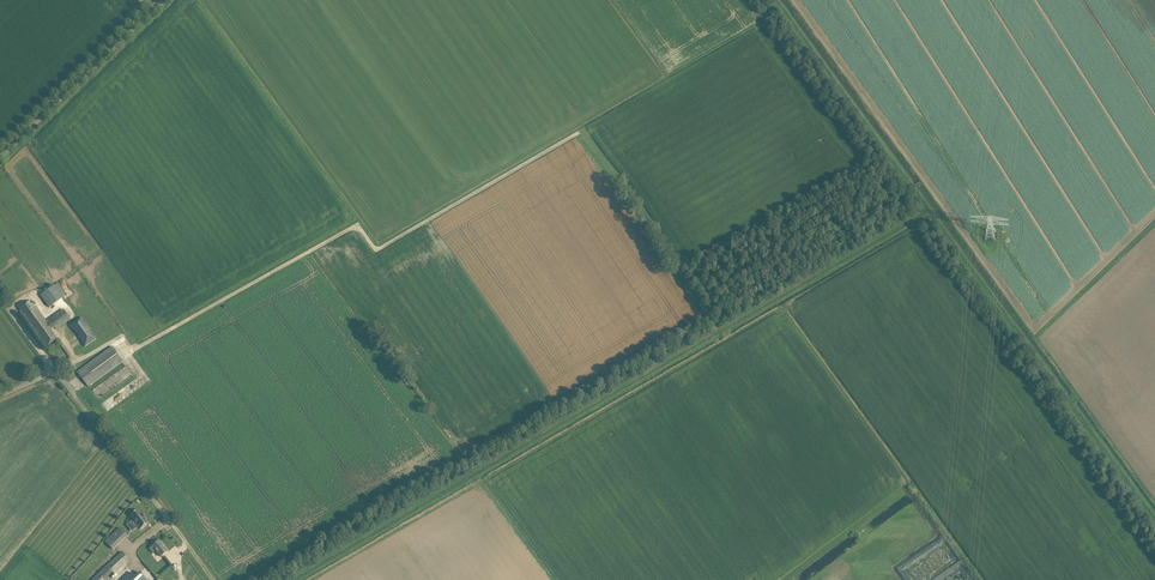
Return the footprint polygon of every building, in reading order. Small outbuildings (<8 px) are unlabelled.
[(48,306),(62,297),(55,285),(41,295),(48,306)] [(20,309),(40,337),(41,336),(48,346),(56,339),(50,330),(54,327),(56,330),(70,319),(63,309),(46,322),(31,301),(20,309)] [(96,338),(81,317),(70,326),(73,330),(74,330),(76,333),(77,333),(80,337),(80,338),(83,342),(82,342),(85,347),(96,338)] [(77,372),(88,387),(123,361),(112,347),(77,372)] [(143,515),(142,515),(139,510),(131,516),(134,520),(130,523),(134,527),(137,525),(141,529),(149,523),(145,519),(146,518),(143,515)] [(105,541),(113,550),(128,536),(120,527),(105,541)] [(149,549),(152,553),(155,550),(161,557),(168,552),(159,541),(149,549)] [(910,574),(923,567),(924,567),(929,565),(928,563),(931,562),(929,558),(931,556),(937,553),(939,551),(943,554),(947,552),(942,542),(898,567),(902,574),(900,575),(903,579),(913,579),(910,574)] [(92,579),(110,579),(130,560),(122,552),(92,579)]
